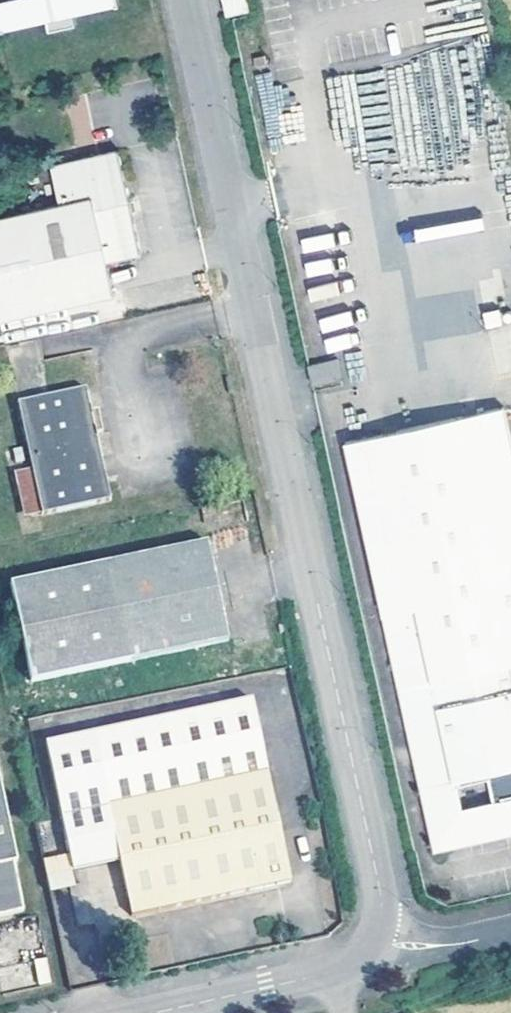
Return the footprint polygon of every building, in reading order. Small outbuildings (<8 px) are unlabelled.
[(0,1),(0,28),(45,18),(47,31),(73,25),(70,13),(117,3),(116,0),(3,0),(0,1)] [(247,0),(226,0),(229,12),(248,8),(247,0)] [(170,137),(176,135),(174,126),(168,127),(170,137)] [(118,148),(52,163),(61,201),(0,214),(0,318),(115,292),(108,259),(139,253),(118,148)] [(342,377),(338,360),(310,366),(314,383),(342,377)] [(18,403),(32,470),(42,515),(111,501),(96,434),(91,410),(87,388),(18,403)] [(505,407),(347,441),(436,850),(510,833),(510,434),(505,407)] [(98,409),(91,410),(96,434),(104,433),(98,409)] [(23,519),(42,515),(32,470),(14,473),(23,519)] [(228,642),(207,543),(12,585),(33,684),(228,642)] [(75,873),(120,863),(131,915),(292,881),(251,699),(46,743),(71,856),(75,873)] [(14,862),(17,861),(0,778),(0,915),(25,910),(14,862)] [(71,856),(44,862),(51,895),(79,889),(75,873),(71,856)] [(34,959),(38,984),(51,982),(46,957),(34,959)]
